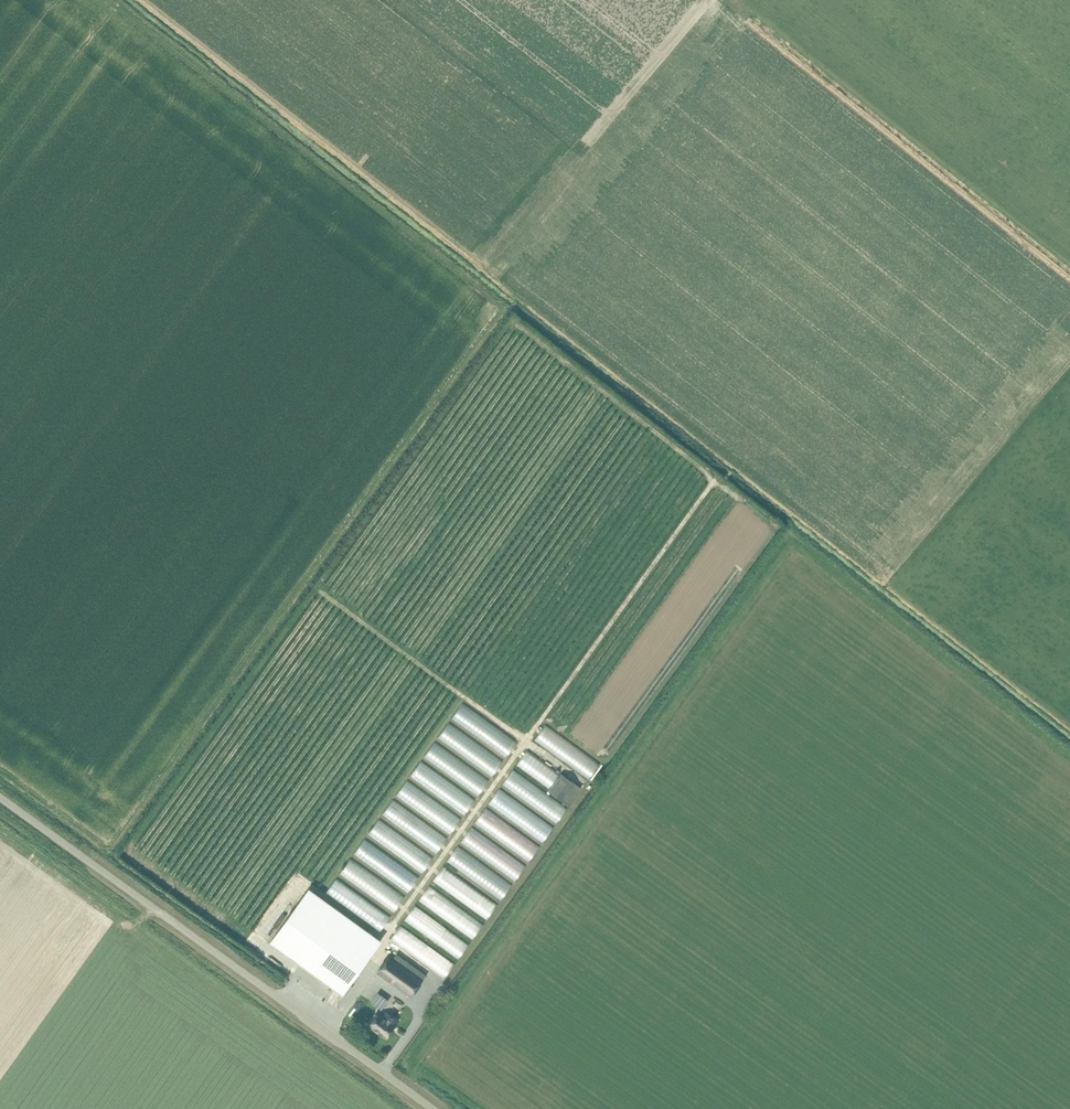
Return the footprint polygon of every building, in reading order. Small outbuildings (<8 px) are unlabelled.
[(487,725),(488,724),(518,745),(526,733),(470,694),(461,707),(487,725)] [(448,727),(503,761),(509,750),(466,724),(454,717),(448,727)] [(609,751),(550,717),(542,732),(600,766),(609,751)] [(442,733),(433,745),(490,784),(499,771),(442,733)] [(535,740),(526,752),(558,776),(567,765),(535,740)] [(562,803),(576,784),(561,774),(548,792),(562,803)] [(452,824),(398,793),(391,806),(445,836),(452,824)] [(485,811),(539,848),(547,836),(493,799),(485,811)] [(470,831),(504,851),(507,846),(503,843),(508,836),(478,818),(470,831)] [(373,831),(365,843),(418,880),(426,868),(382,838),(379,843),(372,839),(376,833),(373,831)] [(485,871),(512,886),(515,880),(509,877),(514,868),(463,839),(456,851),(486,869),(485,871)] [(358,849),(348,861),(402,901),(411,888),(358,849)] [(441,871),(498,905),(505,892),(449,858),(441,871)] [(391,918),(399,905),(340,871),(333,884),(391,918)] [(491,914),(435,877),(427,889),(483,926),(491,914)] [(376,947),(313,901),(304,894),(270,941),(279,948),(343,994),(376,947)] [(474,934),(463,926),(460,931),(454,926),(458,921),(421,896),(413,909),(466,945),(474,934)] [(406,917),(397,931),(454,966),(463,952),(406,917)] [(411,995),(422,980),(389,956),(378,971),(411,995)] [(383,993),(389,997),(395,988),(389,984),(383,993)] [(397,1020),(386,1012),(382,1017),(378,1014),(371,1025),(386,1036),(394,1026),(393,1025),(397,1020)]
